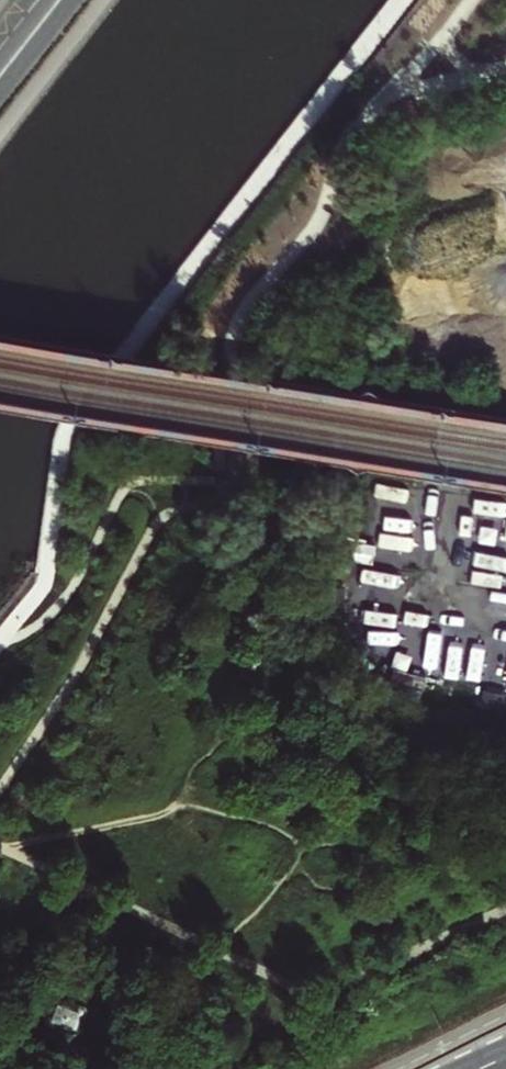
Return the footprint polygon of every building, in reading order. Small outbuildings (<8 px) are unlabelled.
[(89,992),(80,988),(65,982),(59,996),(54,997),(46,1016),(49,1020),(43,1035),(68,1045),(73,1031),(78,1030),(87,1008),(84,1004),(86,999),(89,992)]
